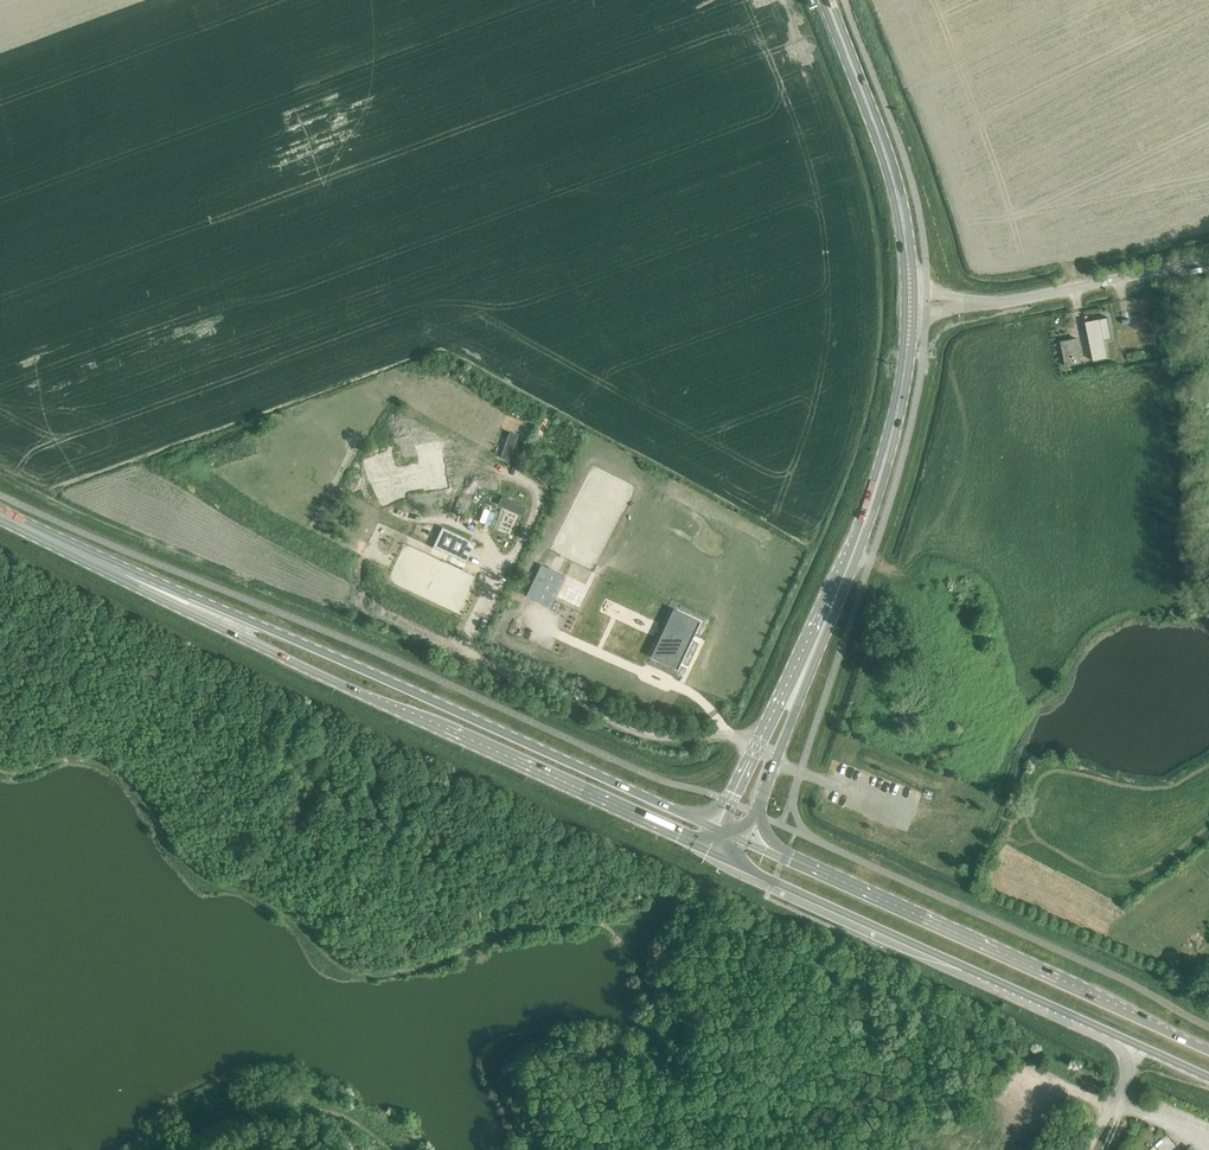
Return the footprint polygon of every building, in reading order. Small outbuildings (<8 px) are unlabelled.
[(1085,322),(1093,361),(1108,358),(1100,319),(1085,322)] [(1060,341),(1065,366),(1081,363),(1076,338),(1060,341)] [(516,433),(506,428),(495,451),(505,456),(516,433)] [(393,470),(388,458),(367,465),(374,485),(377,484),(383,501),(401,496),(400,491),(436,484),(452,482),(449,450),(431,452),(432,464),(393,470)] [(528,504),(504,494),(499,507),(522,517),(528,504)] [(432,547),(466,562),(475,543),(442,527),(432,547)] [(568,573),(539,562),(526,596),(555,607),(568,573)] [(680,612),(668,638),(665,637),(657,654),(659,655),(658,659),(677,668),(700,621),(680,612)]
